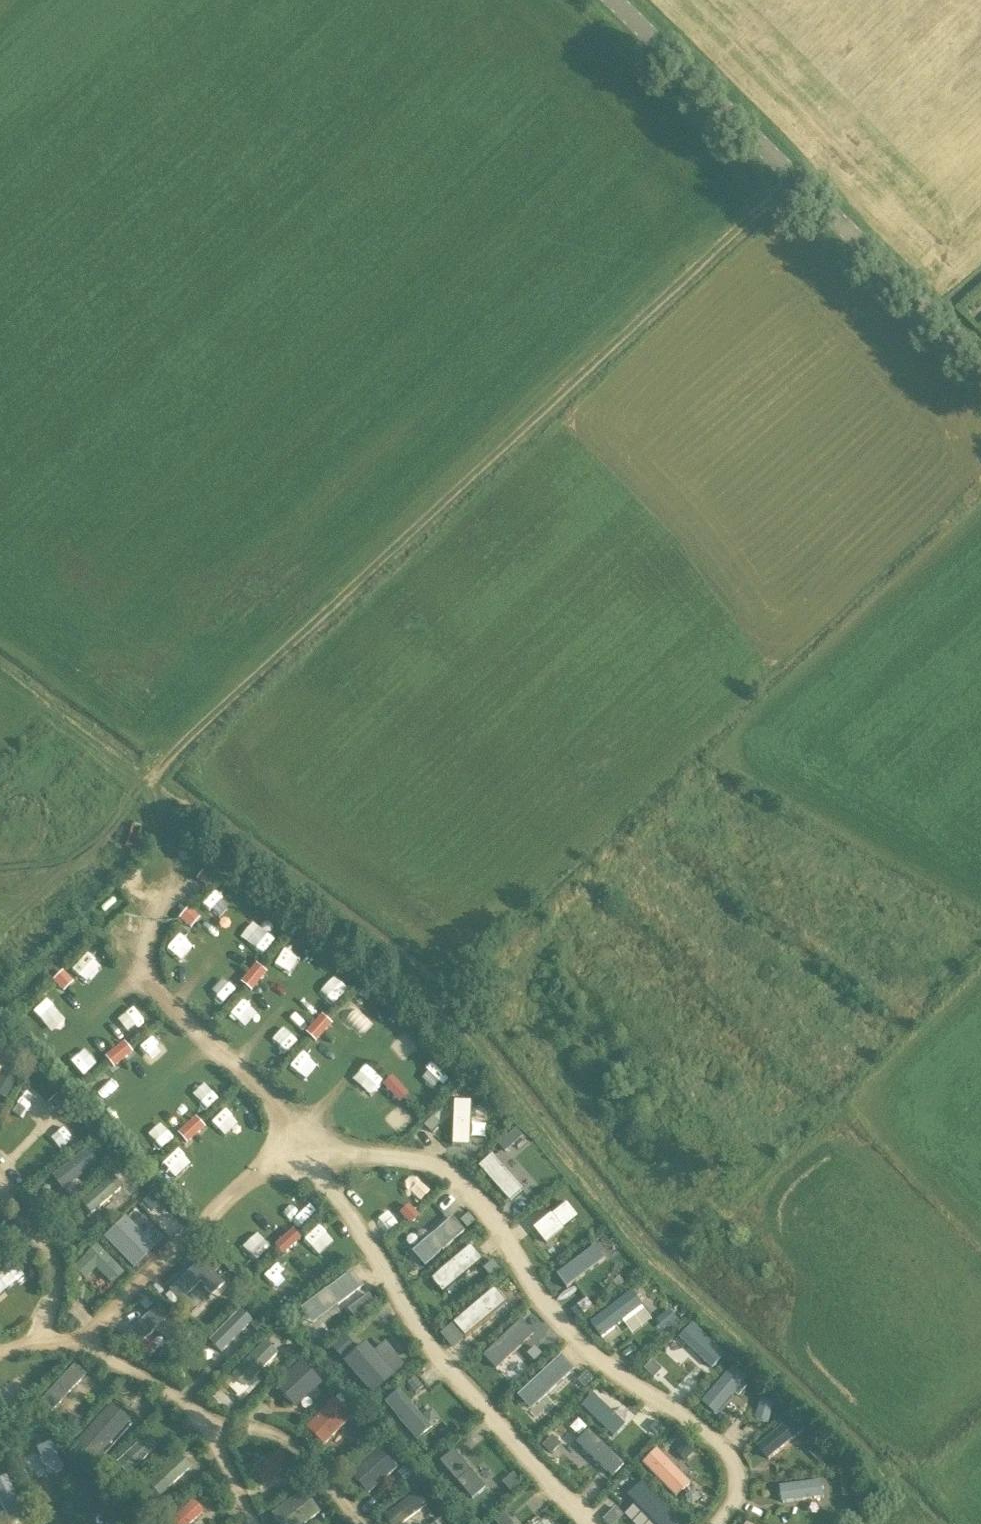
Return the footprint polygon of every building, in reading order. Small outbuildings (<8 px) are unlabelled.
[(214,879),(202,871),(196,880),(207,888),(214,879)] [(199,919),(187,909),(179,920),(190,929),(199,919)] [(81,981),(98,971),(89,955),(72,964),(81,981)] [(266,974),(255,965),(240,983),(251,992),(266,974)] [(73,983),(62,972),(52,982),(63,993),(73,983)] [(332,1025),(321,1015),(305,1033),(315,1042),(332,1025)] [(142,1039),(144,1058),(161,1056),(159,1038),(142,1039)] [(132,1054),(123,1043),(105,1057),(114,1068),(132,1054)] [(0,1072),(0,1093),(4,1095),(16,1074),(2,1067),(0,1072)] [(102,1099),(117,1086),(104,1069),(88,1082),(102,1099)] [(407,1095),(391,1077),(382,1085),(398,1103),(407,1095)] [(74,1112),(58,1095),(48,1105),(63,1122),(74,1112)] [(452,1098),(452,1143),(469,1143),(470,1098),(452,1098)] [(440,1125),(433,1117),(424,1126),(432,1133),(440,1125)] [(204,1129),(195,1118),(177,1134),(187,1144),(204,1129)] [(507,1136),(498,1144),(505,1152),(514,1144),(507,1136)] [(55,1185),(96,1167),(89,1152),(48,1169),(55,1185)] [(508,1200),(522,1188),(493,1153),(479,1164),(508,1200)] [(88,1213),(121,1185),(111,1174),(78,1202),(88,1213)] [(566,1200),(532,1227),(545,1243),(578,1216),(566,1200)] [(418,1217),(408,1205),(399,1214),(409,1225),(418,1217)] [(451,1214),(408,1251),(422,1267),(465,1229),(451,1214)] [(461,1221),(467,1229),(476,1222),(469,1214),(461,1221)] [(103,1237),(132,1264),(149,1245),(120,1218),(103,1237)] [(292,1231),(274,1247),(282,1256),(300,1240),(292,1231)] [(95,1269),(109,1284),(123,1271),(96,1242),(71,1265),(84,1279),(95,1269)] [(442,1292),(482,1258),(470,1244),(430,1278),(442,1292)] [(597,1246),(555,1270),(564,1285),(605,1261),(597,1246)] [(197,1257),(168,1291),(193,1313),(222,1279),(197,1257)] [(493,1261),(484,1269),(490,1277),(500,1268),(493,1261)] [(452,1347),(505,1300),(493,1287),(440,1334),(452,1347)] [(630,1333),(651,1318),(631,1289),(588,1319),(600,1337),(622,1322),(630,1333)] [(368,1295),(358,1302),(364,1311),(374,1304),(368,1295)] [(122,1335),(133,1348),(167,1316),(156,1304),(122,1335)] [(584,1314),(577,1305),(570,1310),(577,1320),(584,1314)] [(677,1320),(669,1310),(660,1318),(668,1328),(677,1320)] [(241,1313),(202,1344),(212,1357),(251,1326),(241,1313)] [(355,1349),(343,1336),(330,1348),(342,1361),(355,1349)] [(243,1387),(277,1355),(263,1341),(229,1373),(243,1387)] [(365,1344),(343,1363),(371,1396),(394,1377),(365,1344)] [(535,1347),(527,1354),(534,1362),(542,1355),(535,1347)] [(530,1410),(575,1366),(561,1352),(516,1396),(530,1410)] [(662,1370),(652,1361),(644,1370),(654,1379),(662,1370)] [(51,1410),(85,1373),(73,1362),(39,1399),(51,1410)] [(273,1387),(294,1410),(321,1385),(301,1362),(273,1387)] [(732,1364),(701,1402),(716,1414),(747,1377),(732,1364)] [(587,1371),(578,1381),(585,1388),(594,1379),(587,1371)] [(415,1377),(407,1384),(416,1394),(424,1387),(415,1377)] [(412,1440),(429,1429),(401,1388),(384,1399),(412,1440)] [(581,1405),(613,1435),(624,1422),(592,1393),(581,1405)] [(321,1447),(351,1414),(331,1396),(301,1430),(321,1447)] [(75,1436),(73,1439),(99,1460),(130,1421),(107,1402),(86,1428),(71,1416),(63,1427),(75,1436)] [(771,1413),(758,1409),(755,1419),(768,1423),(771,1413)] [(789,1416),(756,1446),(768,1460),(801,1430),(789,1416)] [(658,1422),(650,1430),(656,1436),(663,1428),(658,1422)] [(586,1429),(575,1442),(611,1476),(623,1463),(586,1429)] [(128,1477),(156,1445),(142,1433),(114,1464),(128,1477)] [(561,1444),(552,1436),(543,1446),(552,1455),(561,1444)] [(821,1441),(815,1447),(825,1456),(830,1451),(821,1441)] [(685,1443),(678,1449),(688,1459),(694,1452),(685,1443)] [(377,1446),(349,1472),(367,1492),(395,1466),(377,1446)] [(641,1462),(674,1497),(690,1482),(657,1447),(641,1462)] [(441,1458),(466,1499),(482,1489),(457,1448),(441,1458)] [(177,1452),(157,1471),(170,1486),(190,1467),(177,1452)] [(21,1460),(38,1505),(53,1499),(36,1455),(21,1460)] [(260,1486),(282,1473),(273,1457),(250,1469),(260,1486)] [(0,1474),(0,1515),(16,1509),(2,1473),(0,1474)] [(522,1483),(514,1473),(503,1482),(511,1492),(522,1483)] [(853,1476),(840,1478),(842,1487),(854,1486),(853,1476)] [(780,1503),(823,1496),(821,1478),(778,1485),(780,1503)] [(681,1522),(641,1481),(627,1495),(655,1523),(679,1523),(681,1522)] [(317,1518),(304,1492),(269,1509),(276,1523),(304,1523),(317,1518)] [(399,1500),(405,1515),(425,1507),(419,1492),(399,1500)] [(204,1513),(193,1499),(164,1520),(167,1523),(189,1523),(204,1513)] [(387,1510),(395,1523),(398,1523),(407,1519),(397,1504),(387,1510)] [(400,1523),(425,1523),(421,1512),(398,1518),(400,1523)] [(603,1520),(607,1523),(616,1523),(619,1520),(611,1512),(603,1520)] [(505,1515),(496,1523),(497,1523),(513,1523),(505,1515)]
